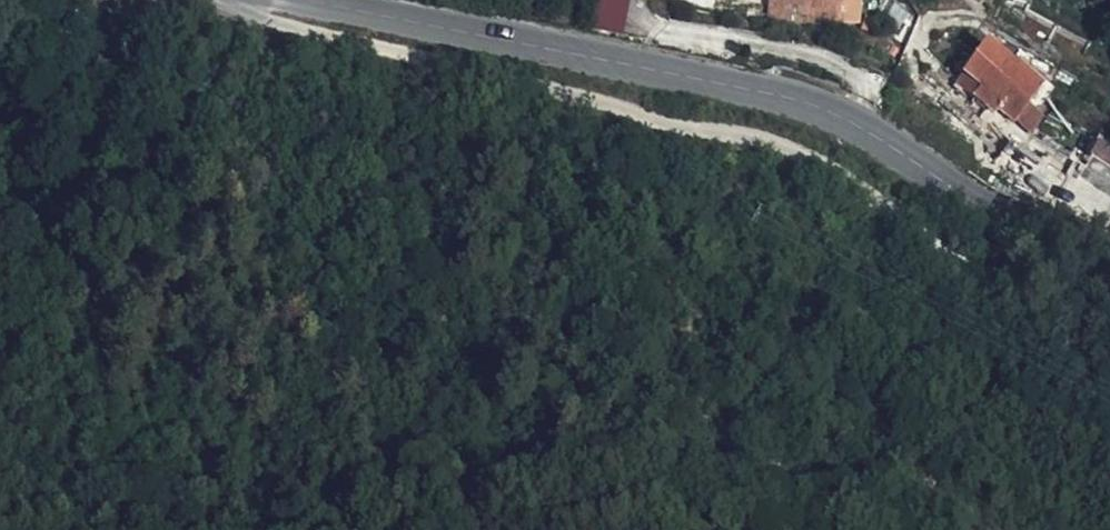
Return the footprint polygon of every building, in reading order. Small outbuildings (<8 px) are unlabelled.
[(634,0),(599,0),(594,26),(627,33),(634,0)] [(1028,65),(1000,48),(998,51),(965,33),(948,61),(969,73),(962,84),(975,92),(981,83),(989,88),(987,91),(1007,102),(1028,65)] [(1018,108),(1040,71),(1028,65),(1007,102),(1018,108)] [(987,91),(989,88),(981,83),(975,92),(984,97),(987,91)] [(1090,158),(1109,170),(1109,147),(1101,142),(1090,158)]
